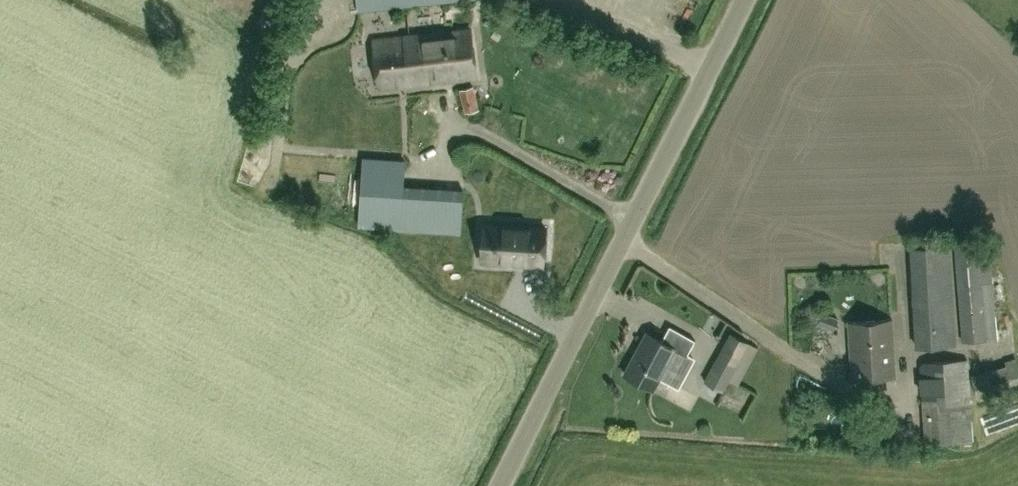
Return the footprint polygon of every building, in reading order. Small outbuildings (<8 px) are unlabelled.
[(400,6),(451,0),(358,0),(359,10),(400,6)] [(423,83),(476,77),(471,30),(418,35),(374,40),(379,87),(423,82),(423,83)] [(465,112),(479,109),(473,85),(460,89),(465,112)] [(402,184),(403,160),(363,157),(358,225),(399,227),(462,232),(464,189),(402,184)] [(511,258),(559,258),(559,222),(511,222),(511,258)] [(998,338),(996,315),(993,282),(990,240),(954,243),(961,341),(998,338)] [(918,347),(956,345),(950,245),(911,247),(915,304),(916,304),(918,347)] [(833,330),(838,318),(823,312),(818,324),(833,330)] [(852,380),(895,377),(892,319),(848,321),(852,380)] [(687,356),(695,340),(670,326),(662,341),(647,333),(625,374),(653,389),(660,376),(670,382),(679,366),(668,361),(675,349),(687,356)] [(729,380),(738,385),(759,348),(731,333),(725,345),(711,370),(705,381),(723,391),(729,380)] [(1017,388),(1017,365),(1015,357),(1005,360),(1006,364),(971,375),(978,401),(1017,388)] [(924,442),(973,439),(967,359),(924,361),(919,365),(924,442)]
